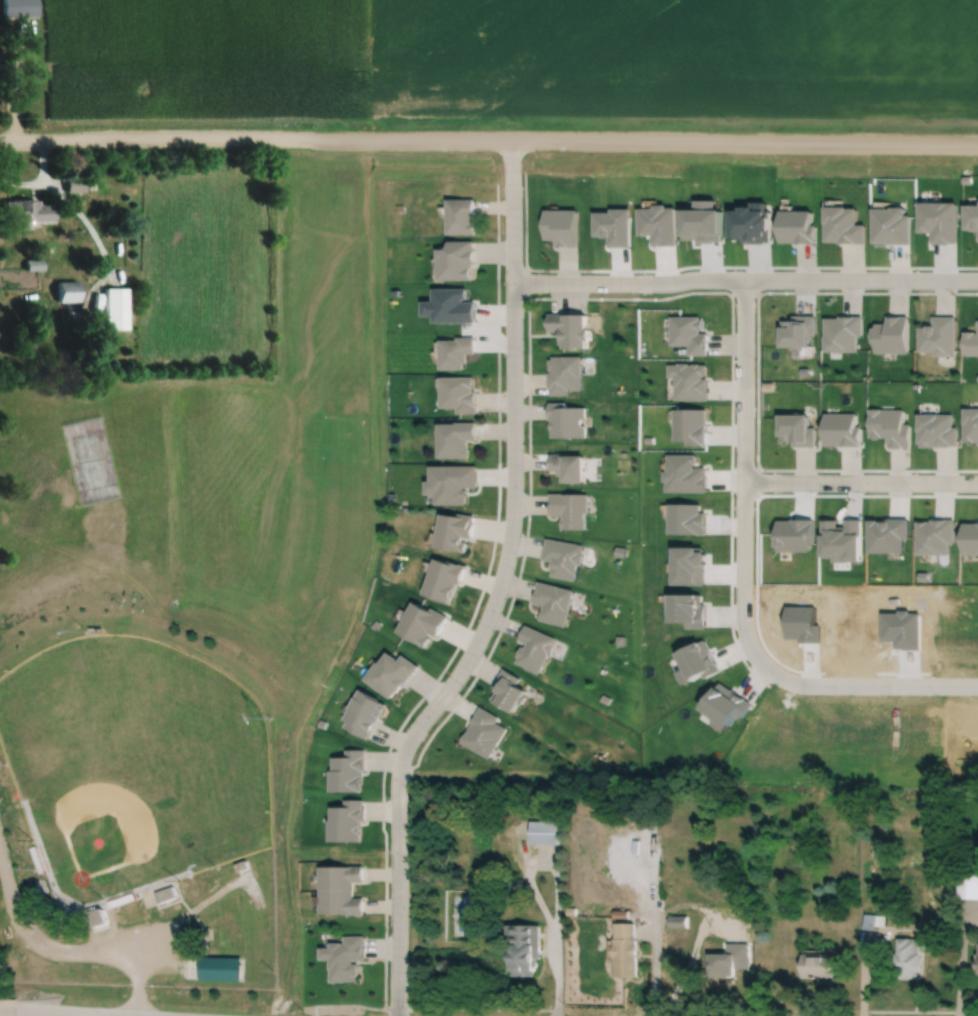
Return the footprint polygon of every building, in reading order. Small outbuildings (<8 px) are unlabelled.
[(1,17),(37,17),(37,0),(1,0),(1,17)] [(82,180),(66,181),(67,193),(83,193),(82,180)] [(474,200),(447,200),(447,235),(474,235),(474,200)] [(52,202),(11,202),(11,223),(52,223),(52,202)] [(474,242),(447,242),(447,250),(438,250),(438,281),(474,281),(474,242)] [(57,283),(75,283),(76,299),(57,300),(57,283)] [(105,328),(104,287),(124,287),(125,327),(105,328)] [(548,333),(560,333),(560,349),(588,349),(588,314),(548,314),(548,333)] [(475,354),(475,339),(440,339),(440,369),(466,369),(466,354),(475,354)] [(587,438),(586,407),(567,407),(567,402),(549,403),(550,438),(587,438)] [(438,423),(438,458),(468,458),(468,440),(477,440),(477,423),(438,423)] [(585,483),(585,455),(549,455),(549,473),(563,473),(563,483),(585,483)] [(436,549),(469,553),(473,517),(440,513),(436,549)] [(434,558),(424,596),(454,605),(465,567),(434,558)] [(447,619),(415,601),(397,633),(429,651),(447,619)] [(558,821),(531,821),(531,845),(558,845),(558,821)] [(364,899),(354,899),(354,883),(364,883),(364,868),(321,868),(321,915),(364,915),(364,899)] [(150,892),(155,903),(176,896),(172,884),(150,892)] [(94,928),(106,924),(101,909),(89,913),(94,928)] [(614,978),(637,978),(637,924),(614,924),(614,978)] [(538,926),(510,926),(511,977),(539,977),(538,926)] [(897,939),(895,979),(919,980),(921,940),(897,939)] [(748,944),(725,944),(725,952),(711,952),(711,985),(748,985),(748,944)] [(833,982),(833,952),(804,952),(804,982),(833,982)] [(199,956),(240,958),(239,979),(199,978),(199,956)]
